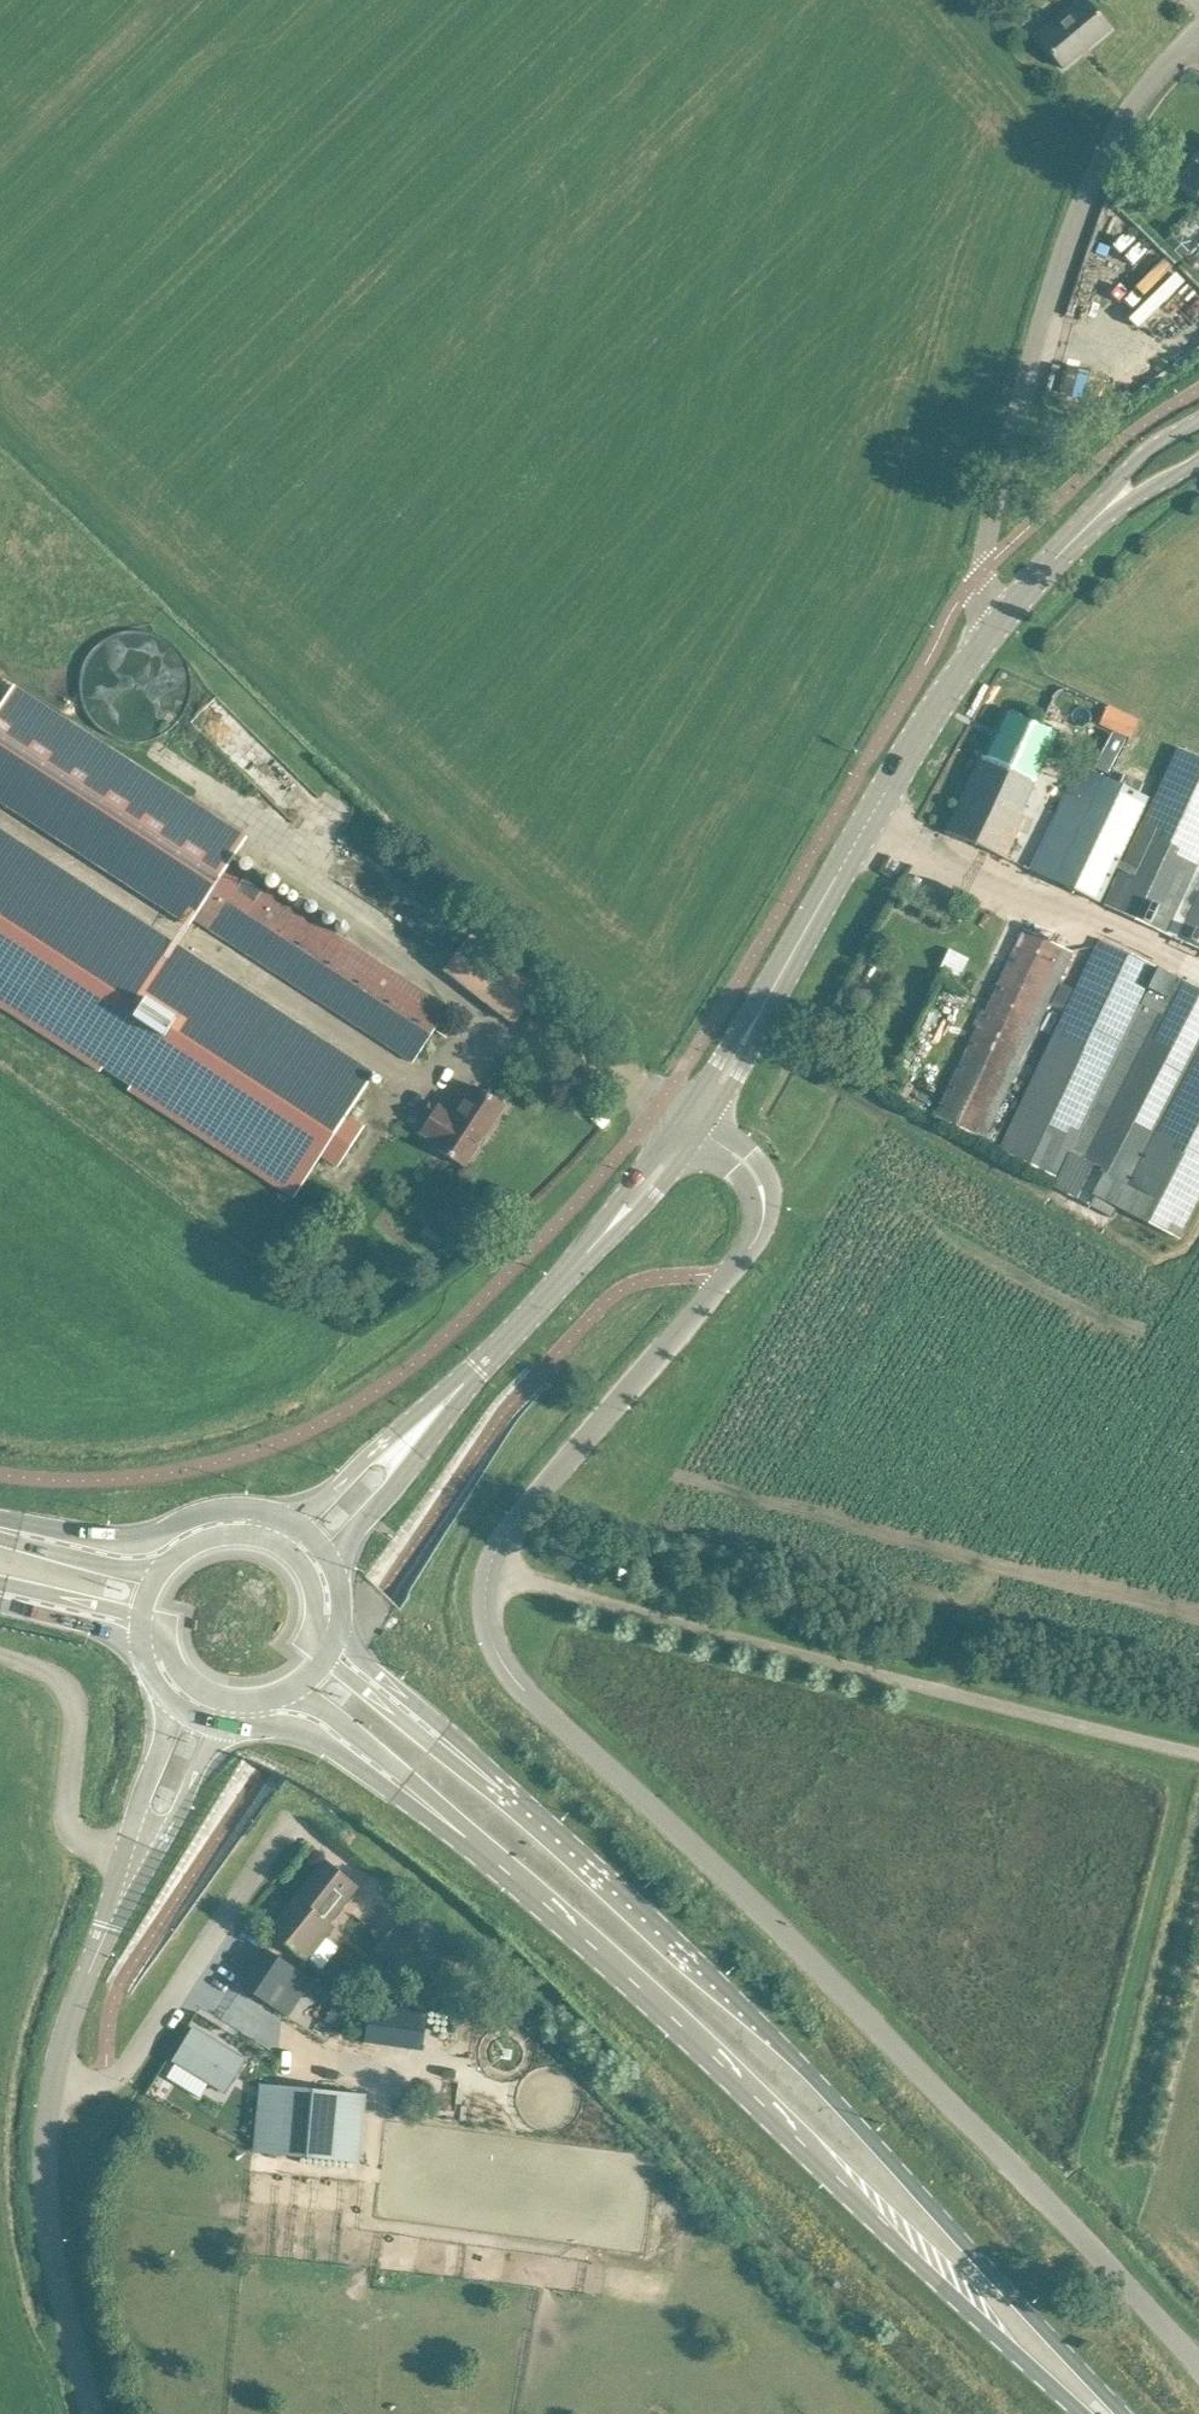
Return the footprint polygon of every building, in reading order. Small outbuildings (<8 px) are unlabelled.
[(1095,12),(1085,0),(1080,0),(1036,37),(1063,69),(1082,54),(1080,52),(1086,47),(1087,49),(1110,31),(1095,12)] [(1180,181),(1198,199),(1198,160),(1180,181)] [(272,894),(228,864),(245,838),(14,687),(0,708),(0,804),(187,926),(192,919),(413,1063),(449,1009),(272,894)] [(1128,738),(1137,720),(1109,706),(1100,724),(1128,738)] [(1055,735),(1030,724),(1008,713),(986,759),(981,757),(947,832),(969,842),(1004,858),(1023,816),(1020,814),(1055,735)] [(1105,905),(1164,934),(1198,950),(1198,757),(1178,747),(1105,905)] [(1079,766),(1029,871),(1049,879),(1100,903),(1140,817),(1148,799),(1138,794),(1143,783),(1124,774),(1119,785),(1097,775),(1079,766)] [(294,1198),(321,1156),(338,1167),(364,1127),(363,1127),(347,1116),(374,1074),(0,830),(0,1007),(294,1198)] [(983,1140),(1072,954),(1025,931),(936,1117),(983,1140)] [(540,990),(470,937),(444,971),(514,1024),(540,990)] [(1100,940),(997,1149),(1056,1179),(1058,1180),(1069,1156),(1083,1163),(1177,978),(1100,940)] [(1083,1163),(1092,1168),(1102,1173),(1125,1186),(1198,1044),(1198,988),(1178,977),(1177,978),(1083,1163)] [(1114,1206),(1177,1239),(1198,1198),(1198,1044),(1125,1186),(1114,1206)] [(464,1168),(504,1106),(474,1087),(455,1117),(438,1106),(420,1133),(437,1144),(434,1149),(464,1168)] [(358,1888),(344,1876),(325,1861),(269,1932),(306,1962),(334,1928),(330,1924),(358,1888)] [(345,1915),(326,1938),(338,1948),(357,1924),(345,1915)] [(405,1975),(428,1947),(398,1922),(375,1950),(405,1975)] [(266,1950),(242,1986),(262,2000),(266,2003),(288,2017),(312,1980),(301,1974),(286,1964),(266,1950)] [(370,2004),(364,2043),(423,2052),(429,2013),(370,2004)] [(194,2030),(173,2064),(225,2097),(246,2061),(194,2030)] [(339,2091),(293,2088),(269,2086),(264,2154),(335,2159),(335,2160),(350,2161),(354,2097),(339,2096),(339,2091)]
